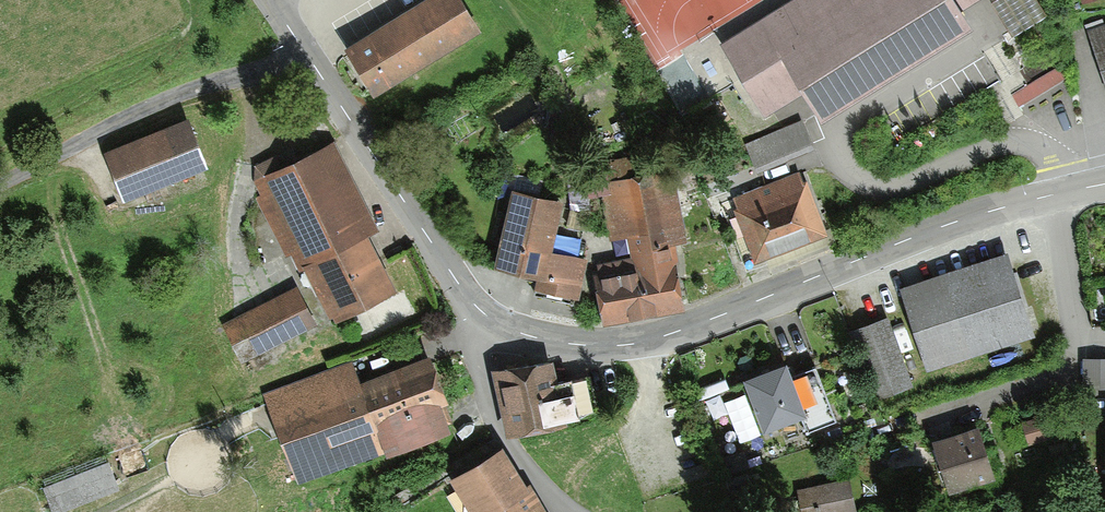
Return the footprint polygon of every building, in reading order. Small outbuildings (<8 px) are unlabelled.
[(484,27),(468,0),(416,0),(345,42),(375,91),(484,27)] [(722,42),(765,109),(804,84),(822,112),(975,16),(965,0),(966,0),(788,0),(722,42)] [(997,0),(1016,36),(1050,18),(1040,0),(997,0)] [(1088,33),(1104,82),(1104,27),(1088,33)] [(1012,95),(1019,106),(1064,81),(1057,69),(1012,95)] [(802,120),(744,145),(753,167),(811,142),(802,120)] [(117,195),(194,164),(177,121),(100,152),(117,195)] [(316,314),(379,286),(317,152),(254,180),(316,314)] [(631,159),(598,165),(612,241),(627,238),(631,257),(676,248),(676,246),(688,243),(675,170),(634,178),(631,159)] [(737,209),(733,210),(753,265),(826,239),(806,184),(801,185),(797,175),(733,198),(737,209)] [(564,203),(509,191),(492,269),(539,279),(536,291),(577,300),(586,260),(552,252),(564,203)] [(603,327),(684,311),(675,266),(680,265),(676,248),(597,265),(598,273),(593,274),(603,327)] [(899,291),(926,371),(1033,334),(1006,255),(899,291)] [(242,354),(305,323),(287,289),(224,320),(242,354)] [(880,399),(912,386),(886,319),(853,331),(880,399)] [(442,408),(449,406),(429,358),(360,386),(350,362),(265,396),(301,484),(384,451),(386,456),(451,430),(442,408)] [(553,361),(492,372),(505,441),(572,429),(571,424),(580,422),(573,382),(557,384),(553,361)] [(1083,361),(1083,389),(1104,388),(1104,361),(1083,361)] [(763,428),(799,414),(781,368),(746,382),(763,428)] [(812,431),(833,423),(813,370),(792,377),(812,431)] [(1029,445),(1062,434),(1055,413),(1022,424),(1029,445)] [(949,495),(995,481),(987,457),(979,430),(933,445),(949,495)] [(737,433),(718,438),(727,473),(747,468),(737,433)] [(530,487),(524,490),(502,455),(456,483),(473,511),(545,511),(530,487)] [(116,487),(104,460),(44,484),(55,511),(116,487)] [(847,479),(796,490),(801,511),(854,511),(847,479)]
